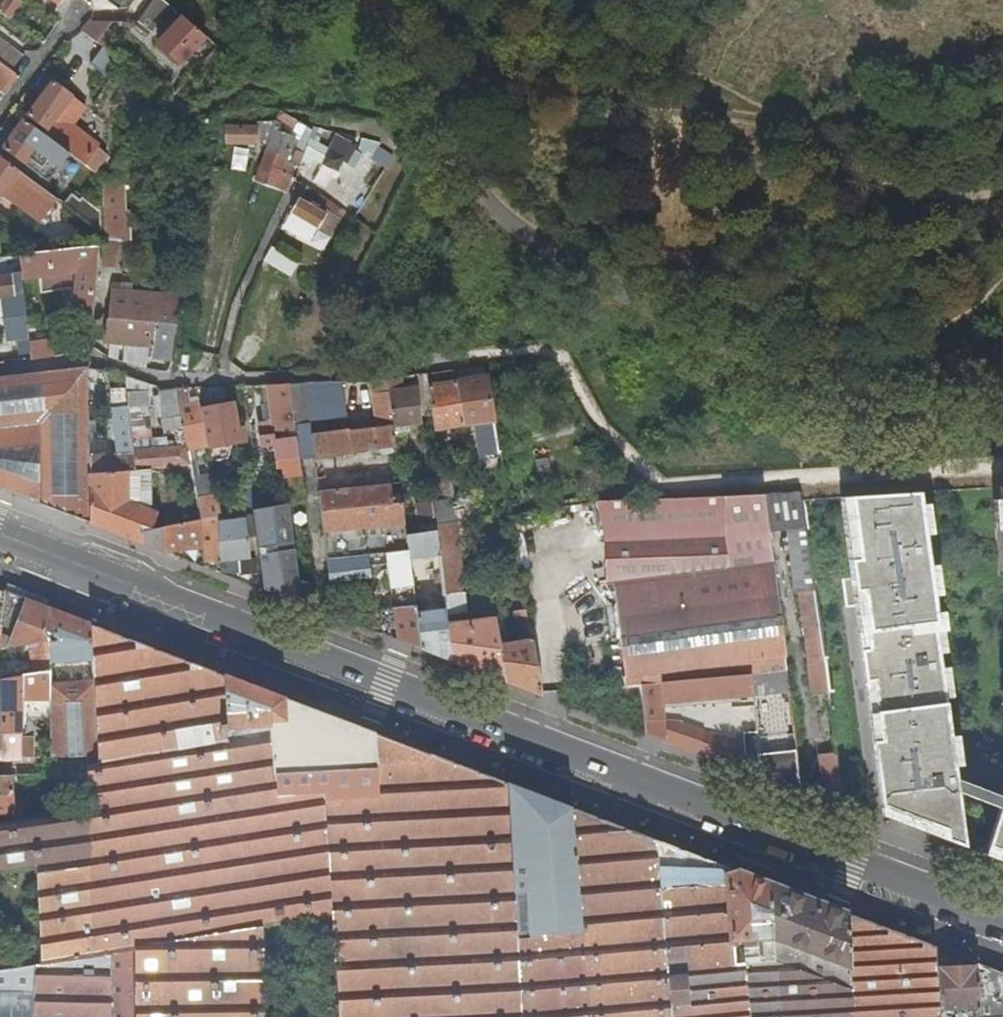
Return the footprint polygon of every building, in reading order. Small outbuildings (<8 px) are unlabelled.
[(0,13),(0,14),(10,21),(22,5),(16,0),(9,0),(0,13)] [(118,11),(122,6),(127,0),(103,0),(118,11)] [(122,6),(141,20),(156,0),(127,0),(122,6)] [(170,8),(160,0),(156,0),(141,20),(138,24),(150,34),(170,8)] [(183,68),(207,41),(183,20),(159,46),(183,68)] [(108,31),(114,24),(91,24),(88,30),(82,34),(109,53),(119,39),(108,31)] [(0,42),(0,64),(14,75),(27,59),(2,40),(0,42)] [(90,64),(105,75),(116,60),(101,49),(90,64)] [(21,80),(14,75),(0,64),(0,90),(8,97),(21,80)] [(48,133),(45,137),(60,148),(85,168),(98,152),(75,134),(81,123),(77,121),(80,117),(76,114),(79,109),(68,102),(71,97),(53,84),(42,99),(28,117),(48,133)] [(273,130),(277,131),(292,138),(298,124),(281,115),(273,130)] [(43,170),(60,148),(45,137),(26,122),(14,138),(6,150),(38,172),(40,168),(43,170)] [(259,125),(258,131),(254,146),(266,147),(272,127),(259,125)] [(304,158),(314,131),(305,128),(295,154),(304,158)] [(227,144),(254,146),(258,131),(228,129),(227,144)] [(272,147),(289,153),(294,139),(292,138),(277,131),(271,146),(272,147)] [(345,159),(352,146),(338,138),(330,152),(345,159)] [(337,173),(345,159),(330,152),(314,143),(306,157),(337,173)] [(290,153),(289,153),(272,147),(269,154),(287,160),(290,153)] [(287,160),(269,154),(257,183),(287,194),(293,179),(282,174),(287,160)] [(0,159),(0,199),(2,197),(26,215),(44,191),(0,159)] [(331,238),(344,211),(308,186),(290,214),(331,238)] [(73,194),(64,206),(102,235),(102,213),(85,201),(84,203),(73,194)] [(107,203),(106,214),(121,214),(121,237),(126,236),(126,203),(107,203)] [(117,271),(121,237),(121,214),(106,214),(107,239),(104,269),(117,271)] [(64,233),(53,251),(55,252),(82,249),(77,240),(64,233)] [(22,282),(99,273),(101,247),(82,249),(55,252),(19,257),(20,268),(22,282)] [(292,277),(300,264),(279,253),(272,266),(292,277)] [(7,269),(20,268),(19,257),(5,258),(7,269)] [(14,298),(11,276),(0,278),(0,300),(14,298)] [(181,300),(113,291),(106,344),(152,350),(150,360),(171,361),(181,300)] [(13,346),(30,345),(28,323),(27,318),(10,320),(13,346)] [(36,322),(28,323),(30,345),(32,361),(56,358),(54,344),(40,345),(39,329),(37,330),(36,322)] [(126,358),(124,366),(131,368),(139,369),(141,362),(126,358)] [(150,468),(136,470),(101,473),(90,474),(90,426),(90,367),(89,367),(0,376),(0,489),(68,514),(114,532),(143,542),(142,531),(153,528),(158,514),(150,512),(150,468)] [(105,390),(105,370),(90,367),(90,426),(101,425),(100,390),(105,390)] [(481,422),(495,420),(488,375),(458,380),(465,425),(481,422)] [(394,427),(423,423),(419,386),(398,389),(397,378),(388,380),(394,427)] [(388,427),(378,428),(349,431),(349,429),(312,434),(316,459),(379,449),(380,455),(397,453),(394,427),(388,380),(373,380),(377,421),(387,420),(388,427)] [(436,429),(465,425),(458,380),(430,384),(436,429)] [(306,383),(307,393),(340,391),(340,389),(346,389),(346,381),(306,383)] [(307,393),(306,383),(290,384),(295,424),(310,421),(311,421),(307,393)] [(273,420),(264,422),(260,422),(263,448),(276,446),(278,459),(279,459),(300,456),(295,424),(290,384),(277,384),(269,385),(271,404),(273,420)] [(210,496),(208,484),(200,442),(208,440),(202,408),(201,403),(191,404),(188,387),(177,388),(186,438),(187,446),(191,465),(200,519),(211,517),(222,515),(218,495),(210,496)] [(173,440),(186,438),(177,388),(157,391),(164,432),(171,431),(173,440)] [(100,455),(101,473),(136,470),(134,450),(127,391),(127,389),(111,390),(114,408),(116,408),(119,437),(124,439),(125,453),(100,455)] [(146,389),(127,391),(134,450),(167,447),(166,437),(146,437),(143,414),(139,414),(139,408),(148,407),(146,389)] [(307,393),(311,421),(343,415),(340,391),(307,393)] [(240,426),(238,417),(236,403),(202,408),(208,440),(213,471),(220,469),(216,446),(247,440),(245,425),(240,426)] [(262,406),(264,422),(273,420),(271,404),(262,406)] [(387,420),(377,421),(378,428),(388,427),(387,420)] [(482,430),(497,428),(495,420),(481,422),(482,430)] [(497,428),(482,430),(479,430),(484,470),(503,467),(497,428)] [(167,447),(134,450),(136,470),(150,468),(181,466),(179,446),(167,447)] [(179,446),(181,466),(191,465),(187,446),(179,446)] [(303,478),(300,456),(279,459),(281,472),(284,472),(285,480),(303,478)] [(538,478),(551,476),(548,457),(534,459),(538,478)] [(158,514),(153,528),(162,527),(200,519),(191,465),(181,466),(150,468),(150,512),(158,514)] [(437,479),(440,500),(453,498),(454,498),(450,477),(437,479)] [(208,484),(210,496),(218,495),(215,482),(208,484)] [(324,530),(406,522),(402,495),(392,496),(391,482),(320,491),(324,530)] [(919,492),(849,497),(856,559),(849,560),(851,579),(842,580),(845,604),(854,603),(880,812),(962,844),(955,789),(954,776),(919,492)] [(765,496),(770,533),(788,531),(806,528),(802,495),(765,496)] [(770,533),(765,496),(647,499),(598,501),(609,566),(603,567),(626,685),(641,684),(662,682),(752,673),(786,670),(770,533)] [(849,497),(841,497),(849,560),(856,559),(849,497)] [(447,614),(460,612),(468,611),(453,498),(440,500),(434,501),(437,531),(445,595),(446,610),(447,614)] [(290,505),(255,510),(266,590),(318,610),(315,587),(300,580),(290,505)] [(211,529),(211,517),(200,519),(207,567),(218,571),(216,558),(221,557),(219,529),(211,529)] [(245,518),(218,521),(219,529),(221,557),(223,573),(247,582),(263,588),(258,555),(250,556),(245,518)] [(207,567),(200,519),(162,527),(165,551),(189,560),(207,567)] [(154,547),(165,551),(162,527),(153,528),(142,531),(143,542),(154,547)] [(806,528),(788,531),(795,593),(800,593),(813,694),(828,692),(820,627),(818,618),(806,528)] [(434,596),(445,595),(437,531),(407,535),(409,550),(410,556),(431,553),(433,575),(432,575),(434,596)] [(392,594),(393,607),(416,605),(410,556),(409,550),(327,558),(330,581),(371,576),(370,564),(387,562),(392,594)] [(431,553),(410,556),(416,605),(417,613),(446,610),(445,595),(434,596),(432,575),(433,575),(431,553)] [(482,605),(493,603),(491,587),(491,586),(480,587),(482,605)] [(3,648),(32,643),(52,640),(54,640),(49,609),(49,607),(25,598),(3,590),(2,591),(0,590),(0,633),(1,633),(3,648)] [(393,607),(392,594),(379,595),(380,608),(393,607)] [(394,612),(397,638),(406,642),(421,647),(417,613),(416,605),(393,607),(380,608),(382,631),(387,631),(386,613),(394,612)] [(52,661),(92,657),(90,624),(66,615),(49,609),(54,640),(52,640),(52,661)] [(446,610),(417,613),(421,647),(438,654),(452,659),(448,624),(447,614),(446,610)] [(460,612),(447,614),(448,624),(461,622),(460,612)] [(461,622),(448,624),(452,659),(476,668),(506,680),(500,644),(496,618),(481,620),(481,623),(472,624),(472,621),(461,622)] [(275,773),(377,770),(374,732),(324,713),(190,662),(90,624),(92,657),(93,680),(99,762),(88,764),(88,776),(89,811),(89,818),(90,853),(90,858),(92,956),(111,953),(134,948),(133,947),(161,942),(223,932),(263,926),(332,914),(323,788),(278,794),(275,773)] [(521,642),(500,644),(506,680),(527,688),(542,694),(530,624),(518,626),(521,642)] [(52,661),(52,640),(32,643),(37,674),(52,671),(52,661)] [(786,670),(752,673),(761,778),(783,787),(802,794),(786,670)] [(23,700),(52,699),(52,684),(52,671),(37,674),(23,676),(23,700)] [(761,778),(752,673),(662,682),(664,702),(744,695),(750,774),(761,778)] [(1,680),(0,703),(0,732),(23,733),(23,700),(23,676),(3,679),(1,680)] [(93,680),(52,684),(52,699),(52,745),(52,758),(87,756),(88,763),(88,764),(99,762),(93,680)] [(661,700),(661,702),(664,702),(662,682),(641,684),(643,702),(661,700)] [(661,700),(643,702),(646,734),(665,741),(662,713),(661,702),(661,700)] [(662,713),(665,741),(700,755),(739,770),(736,738),(705,731),(713,711),(662,713)] [(23,759),(23,737),(23,733),(0,732),(0,744),(0,760),(23,759)] [(378,785),(393,1016),(671,1016),(667,970),(775,960),(769,883),(749,876),(666,844),(374,732),(377,770),(378,785)] [(37,737),(23,737),(23,759),(37,758),(37,737)] [(825,791),(840,789),(836,753),(821,754),(825,791)] [(278,794),(323,788),(378,785),(377,770),(275,773),(278,794)] [(14,821),(11,774),(0,775),(0,823),(14,821)] [(89,811),(88,776),(68,777),(70,813),(89,811)] [(1001,795),(954,776),(955,789),(997,805),(1001,795)] [(339,1016),(393,1016),(378,785),(323,788),(332,914),(339,1016)] [(984,852),(1002,860),(1002,786),(1001,795),(997,805),(984,852)] [(90,853),(89,818),(0,830),(0,868),(90,853)] [(36,865),(41,964),(44,963),(92,956),(90,858),(40,865),(36,865)] [(35,965),(41,964),(36,865),(0,870),(0,969),(35,965)] [(769,883),(775,960),(779,1016),(794,1016),(813,1016),(854,1016),(849,913),(837,909),(814,900),(791,891),(769,883)] [(849,913),(854,1016),(894,1016),(889,929),(871,922),(849,913)] [(263,926),(223,932),(226,1016),(265,1016),(263,926)] [(889,929),(894,1016),(939,1016),(939,1010),(936,963),(935,946),(912,937),(889,929)] [(162,1016),(226,1016),(223,932),(161,942),(162,1016)] [(135,1016),(162,1016),(161,942),(133,947),(134,948),(135,1016)] [(134,948),(111,953),(111,1016),(135,1016),(134,948)] [(111,953),(92,956),(44,963),(41,964),(35,965),(34,1016),(111,1016),(111,953)] [(671,1016),(779,1016),(775,960),(667,970),(671,1016)] [(977,962),(978,966),(953,967),(953,963),(936,963),(939,1010),(977,1007),(978,1016),(1002,1016),(1002,972),(977,962)] [(0,969),(0,1016),(34,1016),(35,965),(0,969)]
